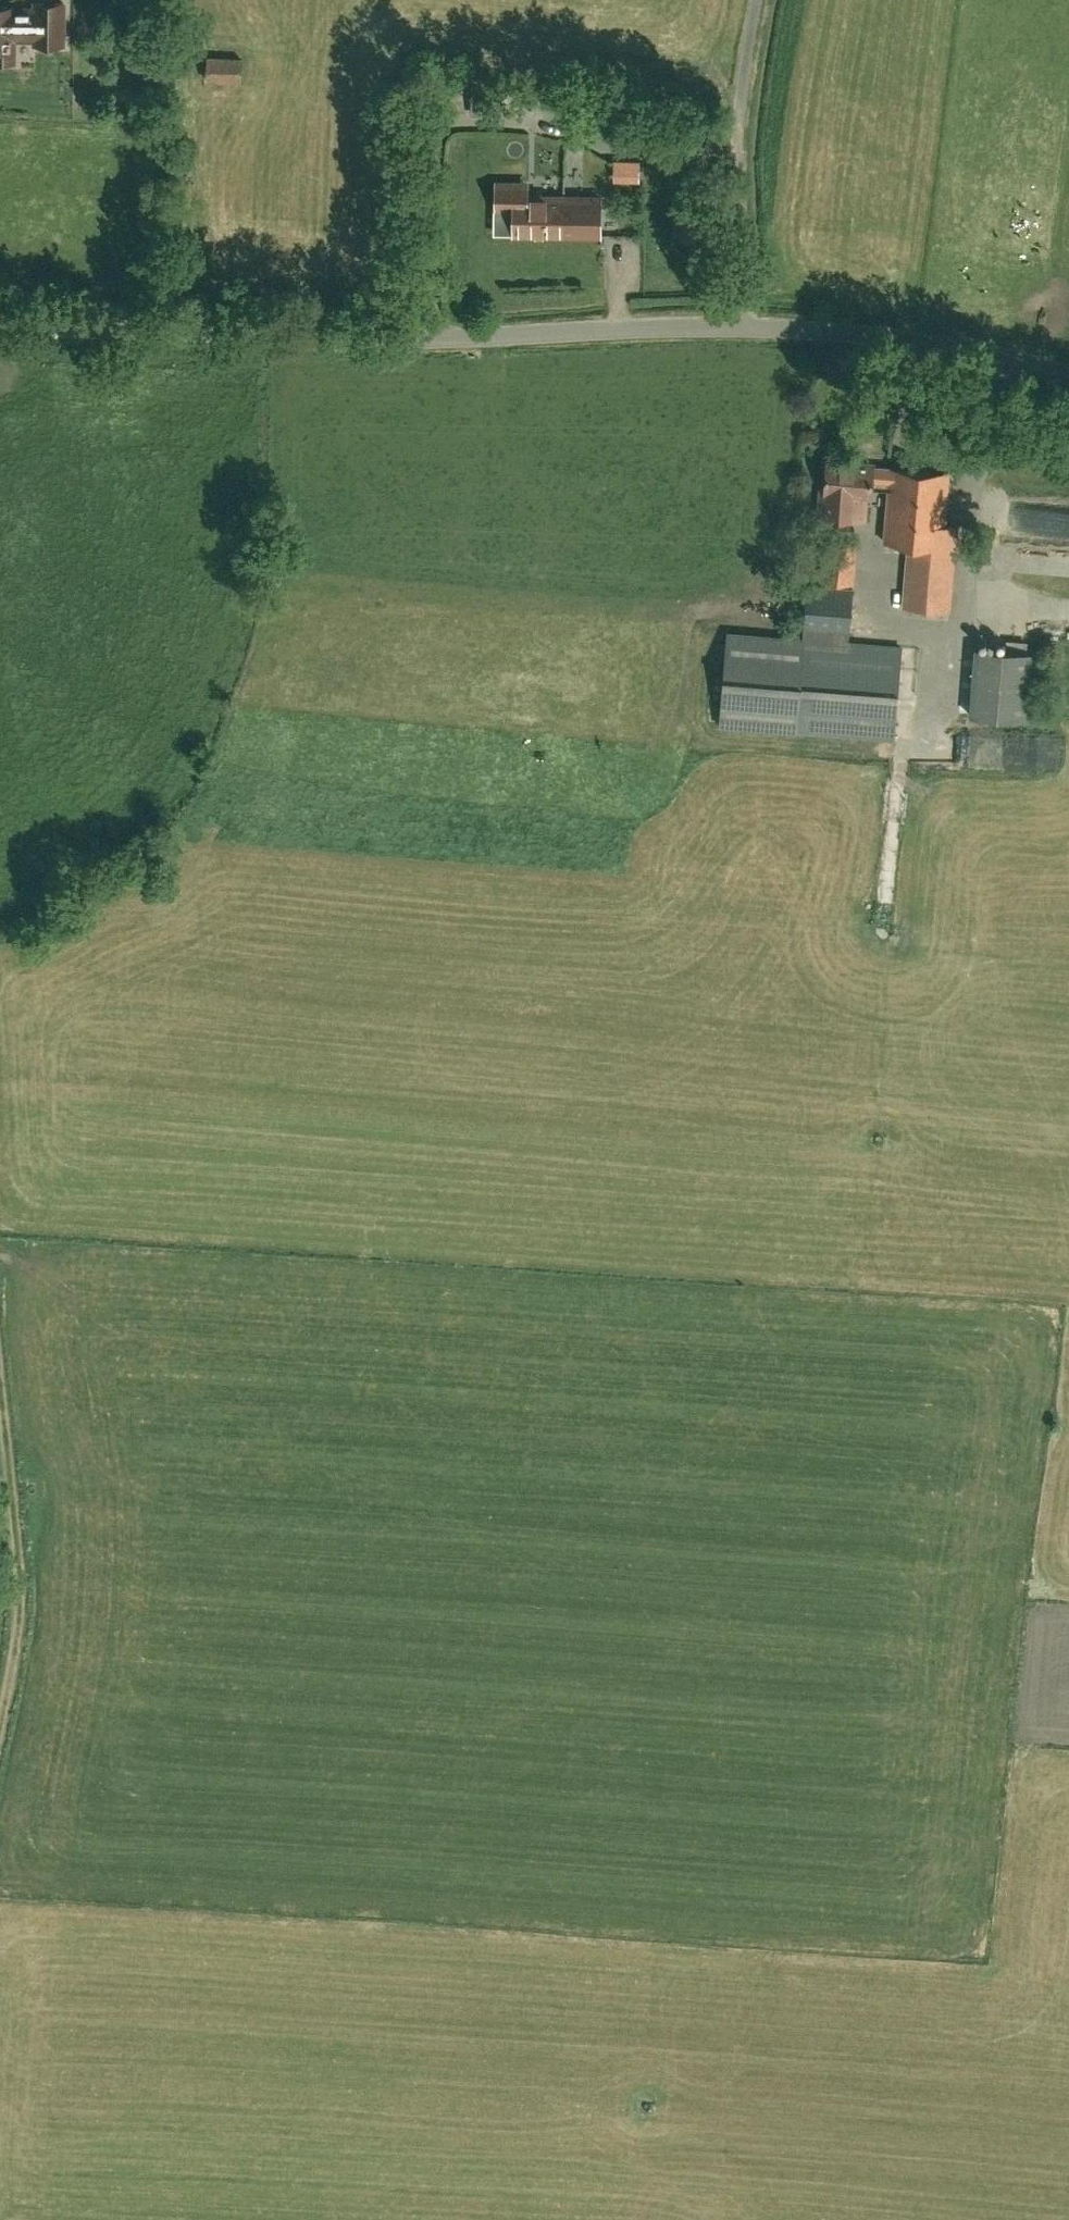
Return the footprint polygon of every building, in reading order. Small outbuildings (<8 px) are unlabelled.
[(14,62),(14,39),(35,39),(35,44),(63,45),(64,2),(35,2),(35,9),(15,8),(15,6),(0,6),(0,62),(14,62)] [(239,80),(239,58),(206,57),(206,79),(239,80)] [(473,88),(471,112),(499,113),(501,89),(473,88)] [(514,232),(564,232),(600,233),(601,197),(516,195),(516,182),(497,182),(496,208),(515,208),(514,232)] [(727,253),(727,244),(719,244),(719,253),(727,253)] [(872,466),(872,463),(844,461),(845,456),(829,455),(829,459),(827,459),(825,489),(820,489),(818,514),(864,518),(866,494),(870,494),(870,486),(887,488),(883,540),(908,542),(904,605),(949,609),(956,525),(944,524),(948,470),(889,466),(889,467),(872,466)] [(857,543),(827,539),(823,578),(853,582),(857,543)] [(853,587),(809,583),(804,638),(728,632),(721,727),(893,742),(901,646),(848,641),(853,587)] [(1038,659),(975,653),(969,720),(1033,726),(1038,659)]
